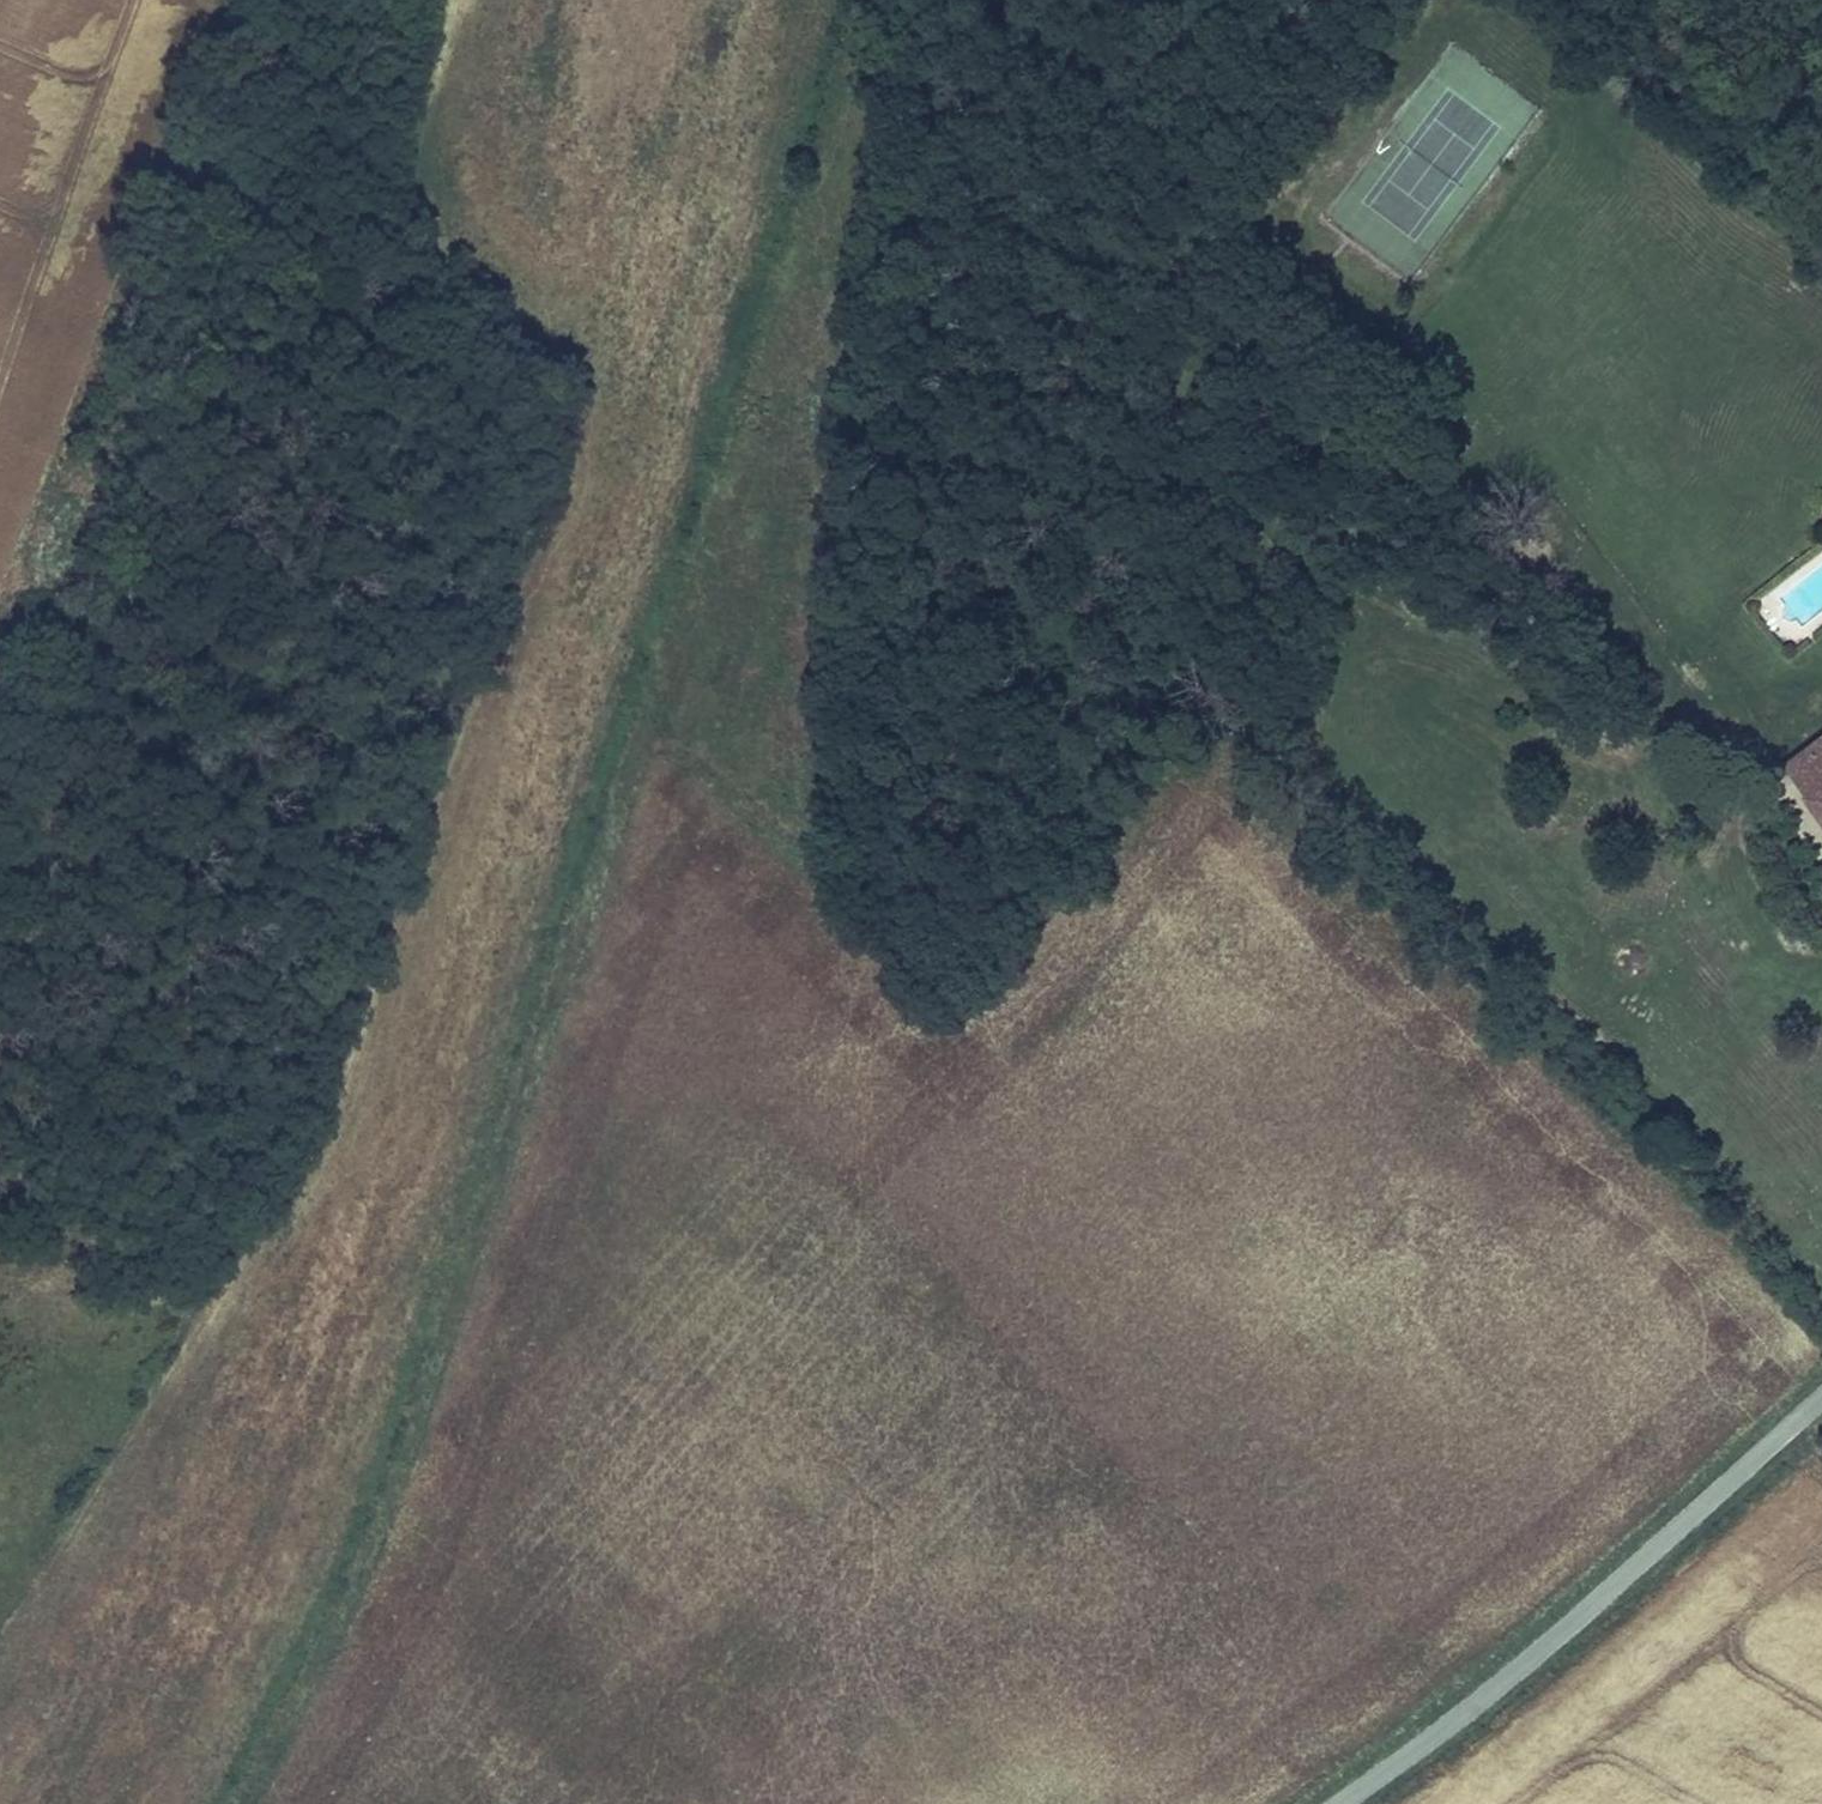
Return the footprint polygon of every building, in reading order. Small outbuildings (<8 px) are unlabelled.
[(1804,804),(1821,789),(1821,737),(1782,770),(1804,804)] [(1804,804),(1821,828),(1821,789),(1804,804)]
